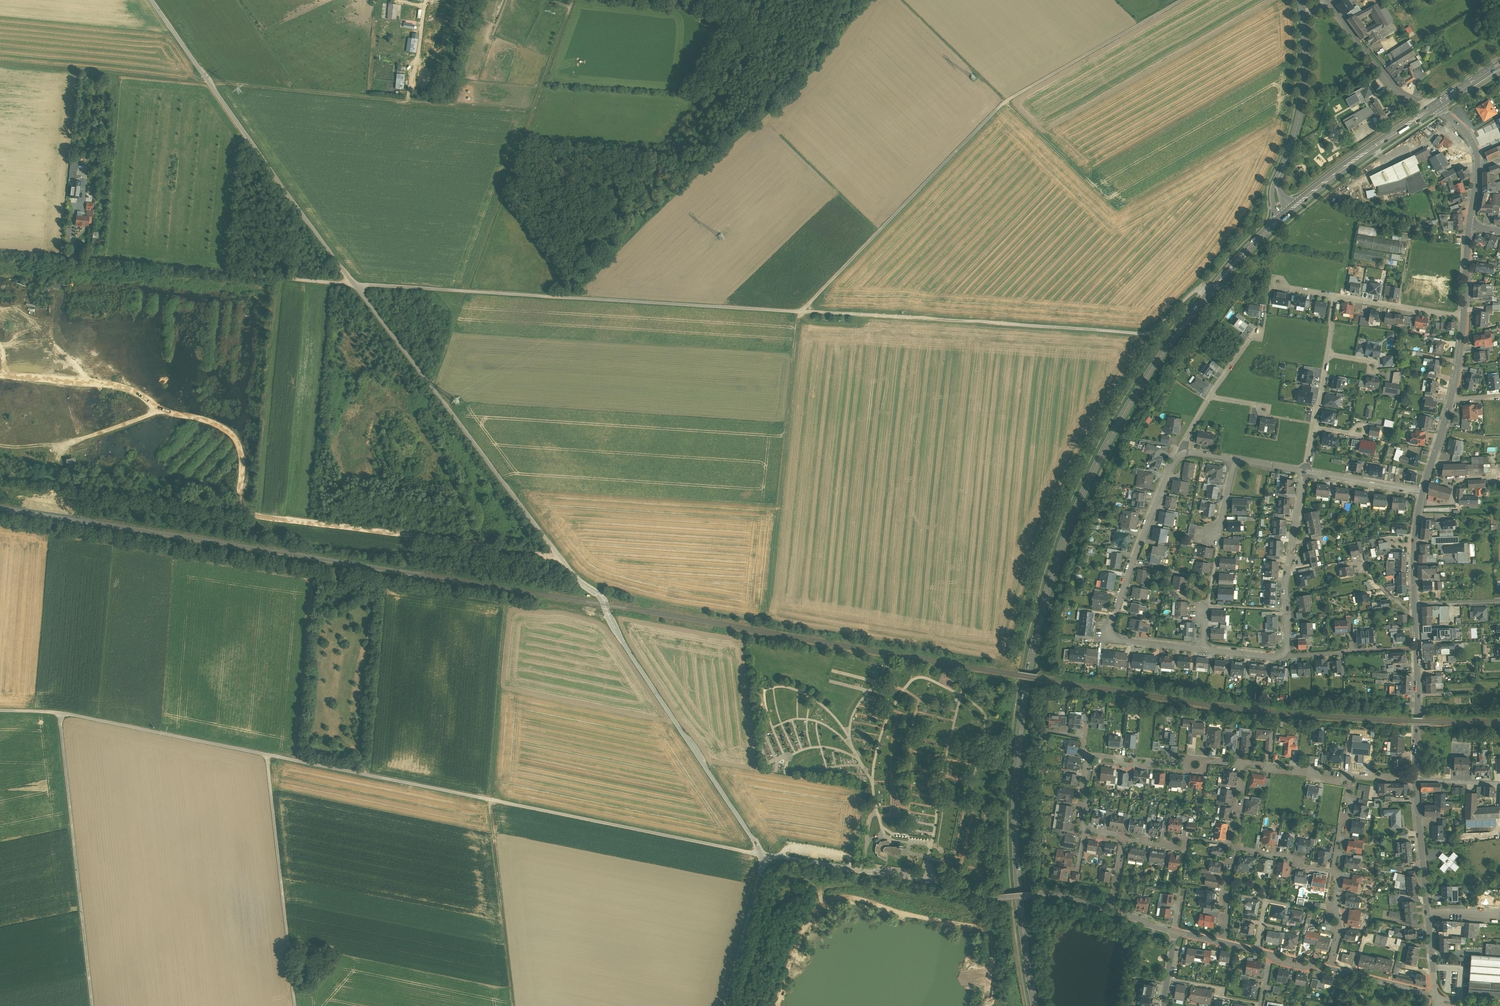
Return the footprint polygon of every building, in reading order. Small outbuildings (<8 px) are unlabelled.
[(1337,6),(1344,16),(1347,14),(1354,8),(1347,0),(1345,0),(1337,6)] [(397,5),(389,4),(387,19),(396,20),(397,5)] [(1375,5),(1369,9),(1371,13),(1378,24),(1381,29),(1389,25),(1388,25),(1381,12),(1377,4),(1375,5)] [(1347,14),(1350,18),(1362,12),(1357,6),(1354,8),(1347,14)] [(1364,11),(1355,16),(1356,18),(1357,20),(1361,17),(1371,13),(1369,9),(1364,11)] [(1386,9),(1381,12),(1388,25),(1393,22),(1386,9)] [(1356,18),(1349,23),(1361,40),(1369,36),(1366,30),(1365,31),(1357,20),(1356,18)] [(1369,36),(1377,32),(1381,29),(1378,24),(1366,30),(1369,36)] [(1381,29),(1377,32),(1381,39),(1394,32),(1389,25),(1381,29)] [(1377,32),(1369,36),(1370,39),(1368,40),(1369,43),(1372,41),(1373,44),(1381,39),(1377,32)] [(417,39),(412,39),(408,38),(407,52),(410,52),(416,53),(417,39)] [(1407,42),(1390,53),(1394,59),(1411,49),(1407,42)] [(1411,49),(1394,59),(1396,62),(1398,65),(1414,55),(1415,55),(1414,54),(1411,49)] [(1377,57),(1384,66),(1386,64),(1379,56),(1377,57)] [(1418,60),(1410,64),(1411,67),(1412,70),(1421,65),(1418,60)] [(1386,68),(1386,69),(1391,75),(1401,67),(1398,65),(1396,62),(1391,65),(1386,68)] [(1401,67),(1391,75),(1396,82),(1402,79),(1400,74),(1405,70),(1402,66),(1401,67)] [(405,75),(397,74),(396,89),(403,90),(405,75)] [(391,85),(391,80),(375,79),(374,87),(384,87),(385,82),(387,82),(387,85),(391,85)] [(1402,79),(1396,82),(1401,88),(1406,85),(1404,82),(1402,79)] [(1364,102),(1367,107),(1353,115),(1343,121),(1349,131),(1359,125),(1358,124),(1374,113),(1377,117),(1373,120),(1376,124),(1380,122),(1379,121),(1385,117),(1374,99),(1369,103),(1367,99),(1372,96),(1367,86),(1349,96),(1350,98),(1346,100),(1350,107),(1359,101),(1361,104),(1364,102)] [(1489,101),(1476,109),(1484,121),(1495,115),(1492,111),(1493,111),(1492,110),(1490,107),(1492,106),(1489,101)] [(1438,137),(1433,143),(1437,146),(1441,140),(1442,140),(1438,137)] [(1496,148),(1484,153),(1488,161),(1499,156),(1496,148)] [(1427,150),(1416,156),(1419,163),(1431,157),(1427,150)] [(1441,153),(1430,159),(1432,163),(1433,163),(1437,172),(1440,170),(1445,168),(1448,166),(1441,153)] [(1413,159),(1373,178),(1377,186),(1396,182),(1406,180),(1406,178),(1419,171),(1413,159)] [(1488,168),(1490,173),(1493,173),(1493,175),(1499,173),(1499,172),(1498,165),(1488,168)] [(1457,167),(1447,172),(1447,173),(1449,177),(1458,172),(1459,172),(1457,167)] [(1459,172),(1458,172),(1460,176),(1462,181),(1468,178),(1466,173),(1469,172),(1467,168),(1459,172)] [(77,171),(70,170),(69,180),(79,182),(79,179),(76,178),(77,171)] [(1419,171),(1406,178),(1406,180),(1408,190),(1411,195),(1423,190),(1421,187),(1426,185),(1419,171)] [(1458,172),(1449,177),(1452,184),(1453,186),(1456,185),(1454,179),(1460,176),(1458,172)] [(1490,173),(1482,173),(1483,187),(1486,187),(1491,187),(1491,190),(1495,189),(1495,192),(1495,189),(1495,184),(1493,185),(1493,175),(1493,173),(1490,173)] [(1406,180),(1396,182),(1377,186),(1379,193),(1379,196),(1380,195),(1408,190),(1406,180)] [(1453,186),(1455,191),(1456,193),(1464,190),(1462,183),(1453,186)] [(1375,190),(1366,192),(1367,196),(1367,199),(1380,196),(1380,195),(1379,196),(1379,193),(1376,193),(1375,190)] [(1463,193),(1454,196),(1454,197),(1450,198),(1451,202),(1457,200),(1459,204),(1466,202),(1463,193)] [(1482,197),(1480,197),(1478,212),(1492,213),(1493,206),(1488,205),(1484,205),(1485,198),(1484,197),(1482,197)] [(1454,222),(1448,222),(1448,215),(1439,215),(1444,230),(1454,230),(1454,224),(1454,222)] [(1461,215),(1454,215),(1454,222),(1454,224),(1462,224),(1462,215),(1461,215)] [(81,220),(76,220),(76,225),(84,226),(85,224),(85,221),(86,221),(86,219),(82,218),(81,220)] [(1358,233),(1376,237),(1377,229),(1359,226),(1358,233)] [(103,233),(93,233),(92,247),(96,247),(97,246),(102,247),(103,233)] [(1408,236),(1400,234),(1399,241),(1406,243),(1408,236)] [(1406,243),(1357,235),(1355,246),(1404,255),(1406,243)] [(1485,239),(1477,235),(1475,240),(1480,243),(1487,246),(1491,236),(1487,235),(1485,239)] [(1497,238),(1491,236),(1487,246),(1493,248),(1493,249),(1497,238)] [(1400,255),(1355,247),(1353,259),(1398,267),(1400,255)] [(1487,265),(1477,263),(1475,271),(1485,273),(1487,265)] [(1371,285),(1369,293),(1375,294),(1375,296),(1379,297),(1380,291),(1381,291),(1382,285),(1375,284),(1376,283),(1370,282),(1370,285),(1371,285)] [(1351,285),(1350,292),(1359,294),(1359,292),(1361,284),(1356,284),(1354,285),(1351,285)] [(1371,285),(1370,285),(1364,284),(1363,284),(1362,292),(1369,293),(1371,285)] [(1390,288),(1389,296),(1388,298),(1395,299),(1395,300),(1397,300),(1398,300),(1400,290),(1390,288)] [(1282,293),(1275,292),(1273,299),(1273,304),(1280,305),(1282,293)] [(1485,292),(1482,292),(1482,299),(1481,299),(1481,301),(1492,301),(1492,292),(1491,292),(1485,292)] [(1289,294),(1282,293),(1280,305),(1287,306),(1288,301),(1289,294)] [(1306,298),(1295,296),(1293,305),(1304,307),(1305,301),(1306,298)] [(1326,304),(1316,302),(1316,303),(1315,309),(1314,312),(1320,313),(1320,315),(1324,316),(1325,313),(1326,304)] [(1347,304),(1343,303),(1341,304),(1341,306),(1342,308),(1342,311),(1341,311),(1343,313),(1350,314),(1352,307),(1352,306),(1349,306),(1347,304)] [(1248,315),(1258,316),(1259,310),(1259,307),(1248,305),(1248,309),(1249,310),(1248,315)] [(1376,310),(1371,309),(1369,317),(1374,318),(1373,320),(1374,320),(1378,320),(1379,312),(1375,311),(1376,310)] [(1486,313),(1476,313),(1475,327),(1485,328),(1485,325),(1485,324),(1487,324),(1488,314),(1486,313)] [(1395,315),(1386,314),(1384,323),(1393,324),(1394,323),(1395,315)] [(1404,316),(1395,314),(1395,315),(1394,323),(1402,325),(1404,316)] [(1412,318),(1404,316),(1402,325),(1410,326),(1412,318)] [(1233,326),(1243,332),(1248,326),(1245,324),(1244,324),(1242,323),(1243,322),(1236,317),(1234,321),(1236,323),(1233,326)] [(1369,319),(1361,317),(1359,324),(1368,326),(1369,322),(1368,322),(1369,319)] [(1424,317),(1421,317),(1420,318),(1417,317),(1415,328),(1426,329),(1426,327),(1427,326),(1427,324),(1427,323),(1427,319),(1424,318),(1424,317)] [(1443,323),(1442,328),(1446,328),(1446,331),(1455,331),(1455,323),(1443,322),(1443,323)] [(1485,335),(1479,336),(1474,337),(1475,347),(1484,345),(1491,344),(1490,335),(1490,334),(1485,335)] [(1366,353),(1365,355),(1370,356),(1370,357),(1371,357),(1371,356),(1374,356),(1374,357),(1375,356),(1383,358),(1386,357),(1386,354),(1380,353),(1381,347),(1378,347),(1378,343),(1371,341),(1370,345),(1367,345),(1367,347),(1366,353)] [(1444,342),(1435,341),(1433,353),(1442,355),(1444,342)] [(1481,352),(1474,353),(1475,362),(1485,360),(1484,352),(1481,352)] [(1386,357),(1383,358),(1384,366),(1393,365),(1392,357),(1386,357)] [(1431,359),(1430,359),(1430,362),(1428,371),(1437,373),(1438,373),(1440,361),(1431,359)] [(1213,361),(1209,366),(1215,369),(1214,370),(1216,372),(1220,366),(1213,361)] [(1209,366),(1206,363),(1200,372),(1208,378),(1211,375),(1210,374),(1211,373),(1211,374),(1214,370),(1215,369),(1209,366)] [(1303,372),(1302,372),(1300,384),(1312,385),(1313,374),(1312,373),(1303,372)] [(1402,381),(1401,372),(1394,373),(1393,374),(1395,375),(1394,384),(1389,383),(1389,385),(1386,384),(1385,388),(1384,388),(1383,393),(1388,394),(1388,393),(1395,394),(1394,395),(1398,396),(1399,390),(1398,390),(1399,386),(1398,386),(1398,381),(1402,381)] [(1497,373),(1488,374),(1489,385),(1490,391),(1492,391),(1492,390),(1499,390),(1499,388),(1498,379),(1497,373)] [(1468,374),(1464,389),(1471,390),(1473,382),(1479,384),(1481,377),(1475,375),(1468,374)] [(1204,382),(1196,377),(1190,385),(1203,394),(1209,386),(1204,382)] [(1338,379),(1333,378),(1331,388),(1338,390),(1338,391),(1342,391),(1343,386),(1342,386),(1343,380),(1338,379)] [(1367,378),(1366,386),(1369,387),(1371,389),(1372,389),(1374,388),(1378,388),(1379,380),(1367,378)] [(1437,382),(1427,380),(1428,381),(1426,391),(1425,391),(1425,392),(1431,393),(1435,393),(1436,385),(1437,382)] [(1302,392),(1299,391),(1298,401),(1311,404),(1312,393),(1310,393),(1302,392)] [(1336,397),(1326,395),(1324,406),(1336,408),(1337,404),(1338,403),(1340,403),(1341,398),(1336,397)] [(1432,402),(1424,401),(1425,401),(1424,411),(1434,413),(1436,406),(1433,405),(1432,404),(1431,404),(1432,402)] [(1467,406),(1463,406),(1463,412),(1462,413),(1462,416),(1462,418),(1462,419),(1466,418),(1466,419),(1468,419),(1468,418),(1471,418),(1471,420),(1476,419),(1475,413),(1477,413),(1478,413),(1477,407),(1475,407),(1475,405),(1472,406),(1471,406),(1470,405),(1469,404),(1468,404),(1467,405),(1467,406)] [(1328,413),(1323,412),(1321,422),(1332,424),(1333,420),(1335,420),(1336,414),(1328,413)] [(1181,420),(1169,418),(1167,428),(1169,428),(1169,432),(1179,434),(1181,420)] [(1274,421),(1262,419),(1260,428),(1263,429),(1263,431),(1268,432),(1268,430),(1273,430),(1274,421)] [(1376,428),(1370,427),(1369,435),(1378,437),(1380,429),(1376,428)] [(1206,434),(1199,432),(1198,436),(1197,443),(1197,444),(1203,445),(1204,445),(1206,434)] [(1213,435),(1206,434),(1204,445),(1205,446),(1206,445),(1212,446),(1212,445),(1213,439),(1213,435)] [(1323,434),(1322,444),(1324,444),(1323,446),(1328,447),(1328,446),(1328,445),(1331,446),(1333,438),(1333,435),(1323,434)] [(1424,436),(1415,434),(1412,434),(1411,439),(1413,439),(1412,443),(1417,444),(1421,445),(1423,445),(1425,436),(1424,436)] [(1339,439),(1333,438),(1331,446),(1328,445),(1328,446),(1337,448),(1339,439)] [(1352,440),(1351,447),(1360,448),(1361,442),(1352,440)] [(1460,441),(1450,440),(1449,443),(1450,443),(1450,446),(1451,446),(1450,454),(1453,455),(1460,456),(1461,450),(1459,449),(1460,446),(1459,446),(1460,441)] [(1360,448),(1359,451),(1374,454),(1375,444),(1361,442),(1360,448)] [(1156,448),(1147,445),(1145,452),(1151,454),(1158,456),(1161,449),(1156,448)] [(1403,451),(1397,449),(1393,460),(1400,462),(1402,457),(1403,451)] [(1158,456),(1151,454),(1150,459),(1153,460),(1151,464),(1150,469),(1158,472),(1163,458),(1158,456)] [(1412,454),(1412,455),(1410,455),(1409,459),(1402,457),(1400,462),(1417,467),(1421,457),(1412,454)] [(65,466),(75,464),(74,458),(64,459),(65,466)] [(1195,465),(1185,463),(1183,476),(1191,478),(1192,478),(1195,465)] [(1362,464),(1353,463),(1351,472),(1360,473),(1362,464)] [(1222,468),(1208,465),(1207,471),(1212,472),(1211,481),(1218,482),(1220,482),(1222,468)] [(1465,465),(1444,465),(1442,475),(1452,475),(1465,475),(1465,465)] [(1472,465),(1469,465),(1469,475),(1479,475),(1479,465),(1472,465)] [(1371,466),(1370,466),(1369,473),(1369,475),(1381,477),(1382,468),(1371,466)] [(1144,472),(1139,472),(1138,474),(1136,487),(1151,489),(1153,474),(1144,472)] [(1416,474),(1407,472),(1406,481),(1415,482),(1416,474)] [(1182,482),(1174,481),(1172,491),(1184,493),(1185,484),(1185,483),(1182,482)] [(1451,490),(1430,484),(1428,488),(1430,489),(1428,494),(1448,500),(1451,490)] [(1211,487),(1207,486),(1207,487),(1207,490),(1208,490),(1207,497),(1216,499),(1217,492),(1217,490),(1218,490),(1218,488),(1211,487)] [(1144,494),(1133,492),(1133,493),(1132,500),(1144,502),(1145,494),(1144,494)] [(1169,497),(1167,497),(1165,507),(1175,509),(1177,499),(1169,497)] [(1144,502),(1132,500),(1131,507),(1135,507),(1141,508),(1143,509),(1144,502)] [(1244,501),(1235,500),(1235,505),(1233,505),(1232,514),(1242,514),(1242,508),(1246,508),(1247,501),(1244,501)] [(1207,504),(1206,504),(1201,504),(1199,514),(1204,515),(1203,516),(1213,518),(1215,505),(1207,504)] [(1289,507),(1279,507),(1278,514),(1284,515),(1288,515),(1289,515),(1289,507)] [(1133,513),(1124,512),(1123,519),(1137,522),(1138,514),(1133,513)] [(1167,513),(1161,512),(1159,523),(1171,525),(1172,515),(1171,515),(1171,514),(1167,513)] [(1308,520),(1306,521),(1308,528),(1319,526),(1318,519),(1318,518),(1316,519),(1308,520)] [(1137,522),(1123,519),(1121,527),(1130,528),(1135,529),(1137,522)] [(1455,519),(1448,520),(1448,522),(1446,522),(1446,523),(1440,523),(1440,522),(1440,530),(1446,530),(1452,530),(1454,530),(1454,526),(1455,526),(1455,519)] [(1429,521),(1422,520),(1421,529),(1429,530),(1430,524),(1430,521),(1429,521)] [(1240,522),(1228,522),(1228,532),(1240,532),(1240,526),(1240,522)] [(1319,526),(1308,528),(1309,535),(1311,535),(1321,533),(1319,526)] [(1406,527),(1392,526),(1391,529),(1396,530),(1396,533),(1397,534),(1405,534),(1406,534),(1406,527)] [(1163,530),(1155,528),(1154,536),(1153,536),(1152,540),(1158,542),(1164,543),(1164,542),(1165,536),(1166,536),(1167,531),(1167,530),(1163,530)] [(1286,528),(1274,528),(1273,535),(1275,535),(1281,536),(1285,536),(1286,528)] [(1429,530),(1421,529),(1420,540),(1428,540),(1429,530)] [(1123,533),(1115,532),(1113,542),(1119,543),(1118,547),(1127,549),(1130,534),(1129,534),(1123,533)] [(1233,540),(1224,540),(1223,551),(1238,551),(1238,540),(1233,540)] [(1388,542),(1383,543),(1383,540),(1378,541),(1380,548),(1380,550),(1389,548),(1388,542)] [(1274,541),(1271,541),(1270,548),(1282,549),(1283,542),(1280,542),(1274,541)] [(1312,542),(1306,543),(1308,552),(1315,550),(1318,550),(1316,541),(1312,542)] [(1378,541),(1371,543),(1372,550),(1375,549),(1380,548),(1378,541)] [(1464,544),(1444,544),(1444,549),(1444,553),(1458,553),(1464,553),(1464,544)] [(1464,553),(1458,553),(1458,562),(1465,562),(1464,556),(1468,556),(1468,544),(1466,544),(1464,544),(1464,553)] [(1429,545),(1421,545),(1421,555),(1425,555),(1425,554),(1429,554),(1429,545)] [(1213,550),(1199,547),(1197,556),(1211,558),(1213,550)] [(1358,547),(1350,548),(1351,557),(1359,555),(1358,549),(1358,547)] [(1160,549),(1153,548),(1151,558),(1152,558),(1152,563),(1156,564),(1157,563),(1160,564),(1161,558),(1163,558),(1165,550),(1160,549)] [(1282,549),(1270,548),(1270,556),(1272,556),(1280,556),(1282,557),(1282,549)] [(1389,548),(1380,550),(1380,548),(1375,549),(1377,556),(1388,554),(1390,553),(1389,548)] [(1308,552),(1302,553),(1304,565),(1311,563),(1312,563),(1312,562),(1317,562),(1315,550),(1308,552)] [(1117,553),(1112,553),(1111,560),(1110,566),(1110,567),(1120,569),(1122,554),(1117,553)] [(1406,553),(1397,553),(1397,562),(1406,562),(1406,553)] [(1421,555),(1419,555),(1419,563),(1429,563),(1436,563),(1436,559),(1432,559),(1425,558),(1425,555),(1421,555)] [(1235,560),(1220,559),(1220,568),(1232,569),(1232,565),(1235,565),(1235,560)] [(1210,564),(1196,562),(1196,565),(1198,565),(1197,571),(1209,573),(1210,564)] [(1273,562),(1266,562),(1266,569),(1278,570),(1278,562),(1273,562)] [(1394,562),(1389,562),(1388,570),(1388,575),(1388,576),(1393,575),(1399,574),(1399,573),(1397,573),(1397,562),(1394,562)] [(1406,562),(1397,562),(1397,573),(1399,573),(1406,573),(1406,562)] [(1346,566),(1339,568),(1339,569),(1338,569),(1340,577),(1354,575),(1353,570),(1351,571),(1350,567),(1346,568),(1346,566)] [(1436,566),(1426,566),(1418,566),(1418,573),(1419,573),(1419,579),(1423,579),(1430,579),(1430,574),(1434,574),(1436,574),(1436,566)] [(1278,570),(1266,569),(1265,577),(1270,577),(1276,577),(1277,577),(1278,570)] [(1143,571),(1139,570),(1136,582),(1144,584),(1145,580),(1147,581),(1148,572),(1149,572),(1143,571)] [(1303,573),(1295,574),(1298,587),(1305,586),(1304,580),(1314,578),(1312,571),(1310,571),(1303,573)] [(1108,573),(1102,572),(1101,581),(1102,582),(1101,587),(1113,589),(1116,574),(1108,573)] [(1233,575),(1219,574),(1219,584),(1233,584),(1233,575)] [(1363,582),(1364,585),(1366,585),(1367,590),(1372,589),(1371,584),(1369,585),(1368,581),(1363,582)] [(1432,582),(1423,582),(1423,591),(1432,590),(1432,582)] [(1440,582),(1434,582),(1432,582),(1432,590),(1440,590),(1440,582)] [(1406,594),(1406,586),(1398,586),(1398,592),(1398,594),(1406,594)] [(1142,589),(1134,588),(1132,597),(1136,598),(1137,599),(1138,600),(1140,599),(1140,598),(1145,599),(1146,595),(1147,595),(1148,591),(1142,589)] [(1233,591),(1219,590),(1218,599),(1233,600),(1233,591)] [(1277,590),(1264,590),(1263,597),(1276,598),(1277,590)] [(1100,593),(1095,592),(1094,597),(1093,598),(1092,600),(1093,601),(1093,606),(1096,606),(1095,606),(1102,608),(1105,608),(1107,600),(1108,600),(1109,595),(1100,593)] [(1360,596),(1355,596),(1356,597),(1357,603),(1369,601),(1368,594),(1360,596)] [(1310,595),(1297,598),(1299,613),(1308,612),(1306,602),(1311,601),(1310,595)] [(1388,600),(1380,601),(1380,602),(1380,605),(1381,609),(1389,607),(1388,600)] [(1182,602),(1176,602),(1175,615),(1175,616),(1180,616),(1186,616),(1187,602),(1182,602)] [(1139,605),(1133,604),(1132,607),(1131,606),(1131,610),(1131,613),(1138,614),(1144,615),(1144,612),(1145,613),(1146,610),(1146,609),(1146,607),(1141,606),(1141,605),(1139,605)] [(1431,607),(1422,607),(1423,626),(1431,626),(1430,621),(1432,621),(1432,617),(1432,615),(1431,607)] [(1447,607),(1439,607),(1440,613),(1439,613),(1439,617),(1439,622),(1448,621),(1447,607)] [(1487,608),(1474,609),(1474,612),(1474,617),(1480,616),(1480,621),(1487,621),(1487,608)] [(1225,612),(1212,611),(1212,622),(1220,622),(1225,622),(1225,612)] [(1086,612),(1081,612),(1080,623),(1093,625),(1094,613),(1086,612)] [(1406,615),(1398,615),(1399,623),(1407,623),(1406,615)] [(1267,616),(1267,617),(1268,630),(1277,629),(1277,616),(1272,616),(1267,616)] [(1143,622),(1132,620),(1130,630),(1135,631),(1142,632),(1148,633),(1149,626),(1146,625),(1146,624),(1142,624),(1143,622)] [(1346,621),(1335,622),(1336,632),(1347,632),(1347,624),(1346,621)] [(1093,625),(1080,623),(1079,635),(1083,635),(1091,636),(1093,625)] [(1186,623),(1180,623),(1179,624),(1179,629),(1186,629),(1186,636),(1193,636),(1194,625),(1192,625),(1192,623),(1186,623)] [(1312,624),(1302,624),(1302,634),(1312,634),(1312,624)] [(1220,629),(1211,629),(1211,639),(1224,639),(1224,630),(1220,629)] [(1372,629),(1364,630),(1365,643),(1373,642),(1373,637),(1372,632),(1372,629)] [(1438,629),(1438,638),(1439,638),(1445,638),(1451,638),(1450,629),(1438,629)] [(1364,630),(1357,630),(1357,633),(1357,638),(1357,644),(1365,643),(1364,630)] [(1396,632),(1391,633),(1391,638),(1393,637),(1393,644),(1402,644),(1402,642),(1397,642),(1396,634),(1396,632)] [(1396,634),(1397,642),(1402,642),(1405,641),(1404,633),(1396,634)] [(1274,636),(1266,637),(1266,636),(1264,636),(1262,636),(1263,647),(1275,646),(1275,642),(1274,642),(1274,636)] [(1306,641),(1298,641),(1298,650),(1306,649),(1306,641)] [(1435,644),(1422,645),(1422,659),(1425,659),(1425,663),(1433,662),(1433,656),(1437,656),(1437,655),(1435,644)] [(1086,650),(1075,648),(1075,651),(1074,661),(1085,662),(1085,660),(1086,650)] [(1075,651),(1065,649),(1063,660),(1074,661),(1075,651)] [(1098,651),(1086,650),(1085,660),(1088,660),(1088,662),(1097,663),(1097,659),(1098,653),(1098,651)] [(1116,653),(1104,651),(1104,654),(1103,659),(1103,664),(1114,665),(1116,653)] [(1127,654),(1116,653),(1114,665),(1126,667),(1126,662),(1127,654)] [(1405,653),(1396,654),(1397,659),(1397,663),(1406,663),(1406,662),(1407,662),(1407,659),(1406,659),(1406,658),(1405,653)] [(1145,656),(1133,655),(1132,663),(1132,667),(1143,668),(1145,656)] [(1156,657),(1145,656),(1143,668),(1155,670),(1156,665),(1156,657)] [(1190,658),(1179,656),(1178,661),(1178,667),(1189,668),(1190,663),(1190,658)] [(1167,658),(1162,657),(1161,666),(1161,668),(1171,669),(1172,661),(1172,658),(1172,657),(1167,657),(1167,658)] [(1209,659),(1197,658),(1197,663),(1196,667),(1197,667),(1207,668),(1208,668),(1208,664),(1209,659)] [(1323,660),(1319,660),(1319,661),(1319,662),(1316,662),(1317,665),(1316,665),(1316,668),(1317,669),(1318,673),(1322,672),(1323,673),(1326,673),(1327,672),(1327,671),(1326,662),(1326,661),(1324,662),(1324,660),(1323,660)] [(1215,661),(1214,667),(1214,670),(1224,671),(1225,668),(1225,662),(1215,661)] [(1341,661),(1332,662),(1333,673),(1340,672),(1341,672),(1341,666),(1341,661)] [(1244,663),(1232,662),(1231,669),(1231,675),(1234,675),(1234,676),(1242,677),(1243,677),(1244,668),(1244,663)] [(1433,662),(1425,663),(1426,671),(1436,670),(1435,662),(1433,662)] [(1309,663),(1298,664),(1298,673),(1299,676),(1307,675),(1306,672),(1309,672),(1309,663)] [(1258,665),(1250,664),(1250,669),(1249,674),(1250,674),(1253,674),(1253,675),(1257,676),(1257,675),(1258,665)] [(1266,666),(1258,665),(1257,675),(1261,675),(1261,676),(1265,677),(1266,667),(1266,666)] [(1435,684),(1426,684),(1426,694),(1435,693),(1435,690),(1435,684)] [(1400,692),(1394,691),(1394,687),(1390,686),(1389,691),(1389,694),(1399,695),(1400,692)] [(1410,686),(1401,686),(1401,692),(1400,692),(1399,695),(1403,695),(1410,695),(1410,686)] [(1101,713),(1096,713),(1092,713),(1091,723),(1096,723),(1096,722),(1099,723),(1103,724),(1104,722),(1104,714),(1101,714),(1101,713)] [(1061,716),(1050,716),(1049,726),(1060,727),(1060,725),(1061,716)] [(1205,724),(1196,723),(1196,720),(1183,719),(1183,727),(1187,727),(1187,725),(1192,725),(1192,732),(1189,732),(1188,744),(1192,745),(1193,734),(1204,735),(1205,724)] [(1221,729),(1210,728),(1209,742),(1209,744),(1210,744),(1210,747),(1216,747),(1216,739),(1220,740),(1221,729)] [(1272,731),(1257,730),(1256,739),(1267,739),(1266,752),(1271,753),(1272,731)] [(1324,732),(1314,731),(1314,742),(1323,742),(1324,732)] [(1165,738),(1166,738),(1165,744),(1174,745),(1175,735),(1171,734),(1171,733),(1165,732),(1165,738)] [(1236,733),(1226,733),(1226,740),(1225,744),(1226,744),(1226,746),(1230,746),(1229,751),(1235,752),(1236,736),(1236,733)] [(1369,755),(1370,744),(1362,744),(1362,736),(1352,735),(1351,752),(1358,753),(1357,763),(1363,763),(1364,755),(1369,755)] [(1109,747),(1120,747),(1120,738),(1120,737),(1109,736),(1109,747)] [(1135,737),(1126,736),(1125,747),(1134,748),(1135,742),(1136,737),(1135,737)] [(1251,737),(1243,736),(1242,740),(1244,740),(1243,746),(1242,746),(1241,752),(1249,753),(1251,737)] [(1287,738),(1279,737),(1279,738),(1279,740),(1279,742),(1286,743),(1284,756),(1290,757),(1291,749),(1291,747),(1292,748),(1292,745),(1293,739),(1293,738),(1291,738),(1287,738)] [(1404,739),(1392,738),(1391,748),(1394,748),(1394,752),(1396,752),(1403,753),(1403,746),(1404,746),(1404,739)] [(1220,740),(1216,739),(1216,747),(1210,747),(1210,748),(1219,749),(1220,740)] [(1078,742),(1070,741),(1068,750),(1068,751),(1068,752),(1075,753),(1077,753),(1078,742)] [(1337,745),(1331,744),(1329,760),(1341,761),(1342,753),(1342,750),(1337,750),(1337,745)] [(1073,759),(1069,758),(1068,768),(1070,768),(1076,769),(1080,770),(1081,760),(1073,759)] [(1466,758),(1458,758),(1458,759),(1455,759),(1455,758),(1454,758),(1454,771),(1469,771),(1469,759),(1465,759),(1466,758)] [(1396,760),(1392,760),(1392,769),(1403,769),(1403,765),(1401,765),(1401,760),(1396,760)] [(1480,767),(1476,766),(1476,769),(1475,769),(1474,775),(1475,775),(1477,775),(1477,776),(1480,776),(1480,775),(1482,775),(1483,767),(1480,767)] [(1113,770),(1106,769),(1106,768),(1102,768),(1101,772),(1100,772),(1100,774),(1101,774),(1101,779),(1111,780),(1112,780),(1113,770)] [(1138,772),(1135,772),(1134,775),(1134,781),(1137,782),(1137,783),(1142,783),(1142,782),(1146,783),(1146,779),(1147,773),(1143,772),(1142,773),(1141,773),(1140,773),(1139,772),(1138,771),(1138,772)] [(1124,773),(1123,772),(1121,774),(1120,773),(1119,773),(1119,778),(1118,784),(1119,785),(1121,785),(1122,784),(1126,785),(1127,785),(1127,782),(1128,781),(1128,779),(1127,779),(1128,774),(1125,774),(1124,773)] [(1165,774),(1156,773),(1155,784),(1164,785),(1165,774)] [(1072,775),(1067,774),(1066,782),(1071,783),(1071,784),(1077,785),(1076,785),(1077,782),(1078,776),(1074,775),(1072,775)] [(1265,777),(1252,774),(1250,786),(1255,787),(1256,783),(1264,784),(1265,778),(1265,777)] [(1182,777),(1170,775),(1170,786),(1181,787),(1182,782),(1182,777)] [(1390,790),(1390,785),(1390,784),(1379,784),(1379,793),(1390,793),(1390,790)] [(1390,785),(1390,790),(1395,790),(1395,791),(1394,791),(1394,794),(1395,794),(1395,798),(1404,798),(1404,796),(1408,796),(1408,785),(1390,785)] [(1308,787),(1308,789),(1306,797),(1317,799),(1318,796),(1319,789),(1316,788),(1308,787)] [(1484,787),(1477,787),(1476,794),(1477,794),(1477,795),(1480,796),(1494,797),(1494,788),(1484,787)] [(1072,791),(1064,789),(1060,788),(1059,794),(1061,796),(1061,798),(1071,800),(1072,795),(1072,791)] [(1476,794),(1467,793),(1465,820),(1466,820),(1467,820),(1476,820),(1476,819),(1476,809),(1477,795),(1477,794),(1476,794)] [(1440,795),(1436,795),(1435,807),(1440,807),(1444,807),(1444,802),(1444,795),(1440,795)] [(1251,802),(1247,801),(1245,813),(1255,815),(1256,810),(1257,810),(1258,803),(1251,802)] [(1066,806),(1060,805),(1058,817),(1070,819),(1071,812),(1072,812),(1073,807),(1066,806)] [(1358,805),(1357,805),(1356,808),(1355,808),(1355,809),(1355,811),(1354,811),(1354,812),(1355,813),(1355,816),(1365,818),(1366,814),(1367,815),(1368,810),(1367,810),(1367,807),(1358,805)] [(1226,808),(1221,807),(1221,808),(1219,818),(1228,819),(1230,809),(1226,808)] [(1435,807),(1425,807),(1425,817),(1440,817),(1440,811),(1440,807),(1435,807)] [(1476,809),(1476,819),(1496,820),(1499,820),(1499,817),(1499,808),(1476,809)] [(1400,810),(1384,810),(1384,816),(1393,815),(1393,819),(1391,819),(1392,828),(1400,828),(1399,819),(1401,819),(1400,810)] [(1094,812),(1093,812),(1093,816),(1091,824),(1095,824),(1094,825),(1098,825),(1100,813),(1094,812)] [(1106,814),(1100,813),(1098,825),(1101,826),(1101,825),(1104,826),(1105,818),(1106,814)] [(1070,819),(1058,817),(1057,828),(1056,828),(1062,829),(1069,830),(1070,826),(1069,826),(1070,819)] [(1131,819),(1130,819),(1130,821),(1128,831),(1136,832),(1138,820),(1131,819)] [(1496,820),(1476,819),(1476,820),(1476,823),(1467,823),(1467,820),(1466,820),(1466,828),(1495,828),(1495,824),(1496,820)] [(1188,822),(1187,823),(1186,831),(1189,831),(1190,833),(1191,832),(1194,832),(1196,824),(1191,824),(1191,823),(1188,822)] [(1360,823),(1353,822),(1352,824),(1351,828),(1351,832),(1356,833),(1356,832),(1361,832),(1362,829),(1363,829),(1363,824),(1364,824),(1360,823)] [(1220,824),(1216,823),(1215,830),(1226,832),(1227,825),(1220,824)] [(1439,826),(1432,826),(1432,839),(1435,839),(1437,841),(1438,841),(1439,839),(1440,839),(1440,837),(1441,836),(1443,836),(1443,827),(1443,826),(1439,826)] [(1226,832),(1215,830),(1214,838),(1218,839),(1225,840),(1226,832)] [(1270,832),(1266,832),(1264,833),(1262,842),(1264,843),(1266,843),(1269,843),(1271,845),(1274,845),(1274,844),(1275,835),(1276,834),(1273,831),(1270,832)] [(1292,837),(1283,835),(1282,840),(1284,840),(1283,845),(1288,845),(1287,847),(1290,847),(1292,846),(1293,839),(1292,837)] [(1070,838),(1065,837),(1064,847),(1073,848),(1075,838),(1070,838)] [(1310,841),(1300,840),(1299,846),(1298,850),(1298,851),(1308,852),(1309,851),(1310,846),(1310,841)] [(884,841),(881,843),(880,842),(879,843),(878,845),(876,844),(875,847),(875,850),(875,853),(876,853),(877,855),(878,857),(879,856),(881,858),(884,859),(886,860),(887,855),(899,858),(900,855),(901,853),(901,849),(902,849),(902,846),(899,846),(899,847),(888,847),(889,841),(886,841),(884,841)] [(1098,842),(1089,841),(1087,850),(1096,851),(1097,846),(1098,842)] [(1354,842),(1349,842),(1347,851),(1356,853),(1356,851),(1360,852),(1361,845),(1361,844),(1356,844),(1356,843),(1354,843),(1354,842)] [(1410,842),(1397,843),(1398,853),(1402,854),(1411,853),(1410,842)] [(1115,845),(1106,843),(1105,847),(1104,852),(1110,853),(1110,852),(1114,853),(1115,845)] [(1217,848),(1213,847),(1212,851),(1211,851),(1211,853),(1212,854),(1212,855),(1222,856),(1223,849),(1217,848)] [(1138,849),(1131,848),(1131,849),(1130,854),(1129,854),(1129,855),(1128,860),(1136,861),(1138,849)] [(1324,852),(1319,851),(1319,855),(1317,856),(1317,858),(1318,859),(1318,862),(1325,863),(1326,861),(1327,860),(1327,857),(1331,858),(1332,849),(1329,848),(1328,852),(1325,851),(1324,852)] [(1145,850),(1138,849),(1136,861),(1143,862),(1144,858),(1145,852),(1145,850)] [(1158,852),(1151,851),(1150,859),(1149,863),(1156,864),(1158,852)] [(1064,853),(1058,852),(1057,857),(1058,857),(1058,860),(1059,862),(1061,862),(1062,861),(1065,862),(1071,863),(1072,855),(1068,855),(1067,853),(1064,853)] [(1165,853),(1158,852),(1156,864),(1163,865),(1164,861),(1165,855),(1165,853)] [(1442,853),(1438,858),(1444,862),(1440,868),(1445,872),(1449,866),(1456,872),(1460,866),(1454,862),(1458,856),(1453,852),(1449,858),(1442,853)] [(1411,853),(1402,854),(1403,856),(1403,863),(1412,862),(1411,853)] [(1172,855),(1171,855),(1170,861),(1172,861),(1171,864),(1169,865),(1168,869),(1172,869),(1174,868),(1176,869),(1177,865),(1178,865),(1179,865),(1180,863),(1179,862),(1180,856),(1176,855),(1176,856),(1172,855)] [(1250,859),(1241,858),(1239,859),(1239,861),(1240,862),(1240,864),(1238,865),(1238,867),(1239,868),(1242,869),(1243,870),(1247,871),(1248,868),(1249,867),(1250,864),(1250,859)] [(1351,859),(1346,858),(1345,866),(1348,867),(1352,868),(1353,866),(1358,867),(1359,860),(1353,859),(1351,859)] [(1267,859),(1265,859),(1264,859),(1263,859),(1263,860),(1261,859),(1260,860),(1259,863),(1260,864),(1259,868),(1261,870),(1264,871),(1264,872),(1269,873),(1270,869),(1271,865),(1269,864),(1269,861),(1268,860),(1267,860),(1267,859)] [(1214,862),(1211,862),(1209,870),(1214,871),(1219,872),(1221,863),(1218,863),(1217,862),(1215,861),(1214,862)] [(1286,864),(1282,864),(1282,863),(1279,863),(1277,866),(1278,868),(1276,871),(1278,873),(1280,873),(1282,876),(1286,877),(1288,867),(1288,866),(1286,864)] [(1069,869),(1055,867),(1054,868),(1053,871),(1054,872),(1055,872),(1054,878),(1059,878),(1059,877),(1062,877),(1062,879),(1067,880),(1067,876),(1068,876),(1069,869)] [(1106,872),(1101,871),(1100,877),(1101,877),(1101,881),(1109,882),(1110,878),(1111,874),(1110,874),(1110,873),(1106,872)] [(1305,872),(1296,871),(1295,881),(1303,883),(1305,874),(1305,872)] [(1326,876),(1314,874),(1314,876),(1313,880),(1312,884),(1312,885),(1314,885),(1313,890),(1318,891),(1318,888),(1324,889),(1326,876)] [(1407,877),(1394,874),(1392,878),(1401,880),(1400,881),(1408,883),(1407,877)] [(1362,876),(1353,875),(1352,880),(1358,882),(1358,883),(1361,884),(1362,876)] [(1213,877),(1207,876),(1205,885),(1217,887),(1218,878),(1213,877)] [(1349,881),(1348,880),(1346,882),(1344,881),(1344,883),(1343,883),(1342,889),(1347,890),(1352,891),(1352,888),(1353,888),(1356,888),(1356,886),(1357,887),(1358,883),(1358,882),(1352,880),(1350,880),(1349,881)] [(1400,881),(1399,881),(1398,888),(1409,890),(1408,890),(1408,883),(1400,881)] [(1451,887),(1442,887),(1442,896),(1451,896),(1452,896),(1451,887)] [(1207,892),(1200,890),(1200,891),(1199,898),(1214,901),(1215,893),(1207,892)] [(1173,896),(1164,894),(1163,902),(1167,903),(1172,904),(1172,901),(1173,900),(1172,899),(1173,896)] [(1347,897),(1346,896),(1345,899),(1346,900),(1346,901),(1345,902),(1344,904),(1345,905),(1347,906),(1358,908),(1359,903),(1358,903),(1359,898),(1354,897),(1347,896),(1347,897)] [(1214,901),(1199,898),(1202,899),(1200,907),(1204,907),(1213,909),(1214,908),(1214,906),(1213,905),(1214,901)] [(1252,900),(1247,899),(1246,899),(1245,904),(1247,905),(1253,906),(1251,915),(1256,916),(1259,901),(1252,900)] [(1412,902),(1404,902),(1405,913),(1416,912),(1415,902),(1412,902)] [(1286,909),(1273,906),(1271,917),(1283,919),(1284,919),(1284,915),(1286,909)] [(1166,909),(1162,908),(1162,909),(1160,917),(1169,918),(1170,916),(1171,915),(1170,913),(1171,910),(1166,909)] [(1304,912),(1291,910),(1290,916),(1289,920),(1290,920),(1302,923),(1304,912)] [(1401,914),(1389,911),(1388,917),(1400,919),(1401,914)] [(1416,912),(1405,913),(1406,923),(1411,923),(1411,924),(1417,924),(1416,912)] [(1203,915),(1202,915),(1200,925),(1213,927),(1214,917),(1212,917),(1203,915)] [(1352,915),(1350,915),(1349,920),(1348,919),(1348,924),(1352,925),(1352,924),(1357,925),(1357,921),(1359,922),(1359,916),(1352,915)] [(1446,921),(1437,922),(1437,927),(1438,927),(1439,932),(1446,932),(1446,929),(1447,929),(1447,926),(1446,926),(1446,924),(1446,921)] [(1246,922),(1246,923),(1245,923),(1242,933),(1253,935),(1255,924),(1251,923),(1246,922)] [(1473,923),(1465,923),(1465,926),(1464,938),(1472,938),(1473,923)] [(1405,930),(1395,929),(1395,932),(1396,932),(1395,935),(1405,937),(1405,930)] [(1415,929),(1405,930),(1405,937),(1405,939),(1415,938),(1415,937),(1417,936),(1416,933),(1415,933),(1415,929)] [(1307,931),(1304,942),(1310,943),(1309,944),(1310,944),(1316,946),(1318,935),(1319,934),(1313,933),(1307,931)] [(1356,934),(1350,932),(1346,931),(1345,939),(1347,939),(1347,940),(1350,940),(1354,941),(1356,935),(1356,934)] [(1279,934),(1268,932),(1266,941),(1273,943),(1273,942),(1278,943),(1280,934),(1279,934)] [(1298,936),(1286,933),(1286,934),(1285,939),(1284,948),(1292,950),(1293,945),(1297,945),(1298,936)] [(1330,938),(1318,935),(1316,946),(1315,947),(1322,949),(1322,947),(1328,949),(1330,938)] [(1486,944),(1485,956),(1499,957),(1499,945),(1486,944)] [(1420,948),(1409,946),(1406,964),(1416,966),(1417,959),(1418,959),(1418,956),(1420,948)] [(1196,950),(1188,949),(1186,959),(1186,961),(1194,962),(1194,957),(1196,950)] [(1205,951),(1196,950),(1194,957),(1203,959),(1205,951)] [(1211,951),(1205,950),(1203,959),(1203,962),(1209,964),(1211,955),(1213,956),(1214,950),(1211,950),(1211,951)] [(1230,953),(1221,952),(1220,959),(1220,960),(1223,961),(1224,962),(1227,963),(1228,962),(1230,953)] [(1349,955),(1343,954),(1341,962),(1352,965),(1354,960),(1355,953),(1350,952),(1349,955)] [(1377,959),(1361,955),(1358,966),(1374,970),(1374,969),(1377,959)] [(1485,956),(1471,955),(1468,997),(1499,999),(1499,957),(1485,956)] [(1393,961),(1377,957),(1377,959),(1374,969),(1390,972),(1393,961)] [(1257,962),(1249,961),(1248,962),(1248,965),(1248,966),(1248,971),(1247,971),(1257,973),(1259,973),(1259,971),(1258,970),(1259,965),(1260,965),(1260,963),(1260,962),(1258,962),(1257,962)] [(1284,971),(1279,970),(1277,980),(1284,981),(1284,979),(1287,980),(1288,976),(1287,976),(1287,974),(1287,972),(1287,971),(1287,972),(1284,971)] [(1301,974),(1297,974),(1295,984),(1299,985),(1305,986),(1306,981),(1307,976),(1301,975),(1301,974)] [(1397,975),(1396,979),(1425,987),(1426,985),(1425,976),(1416,974),(1416,975),(1415,979),(1414,979),(1414,978),(1411,977),(1410,978),(1403,977),(1397,975)] [(1333,977),(1323,975),(1322,981),(1321,983),(1325,984),(1331,985),(1333,977)] [(1313,978),(1310,987),(1316,989),(1317,986),(1318,980),(1319,980),(1313,978)] [(1249,981),(1244,980),(1242,988),(1247,989),(1246,996),(1254,998),(1257,982),(1249,981)] [(1151,986),(1142,984),(1140,995),(1142,996),(1153,998),(1154,998),(1156,987),(1151,986)] [(1202,989),(1191,987),(1189,999),(1193,1000),(1193,1002),(1199,1003),(1202,989)] [(1185,989),(1177,988),(1175,999),(1183,1000),(1185,989)] [(1212,991),(1202,989),(1199,1003),(1210,1004),(1212,991)]
